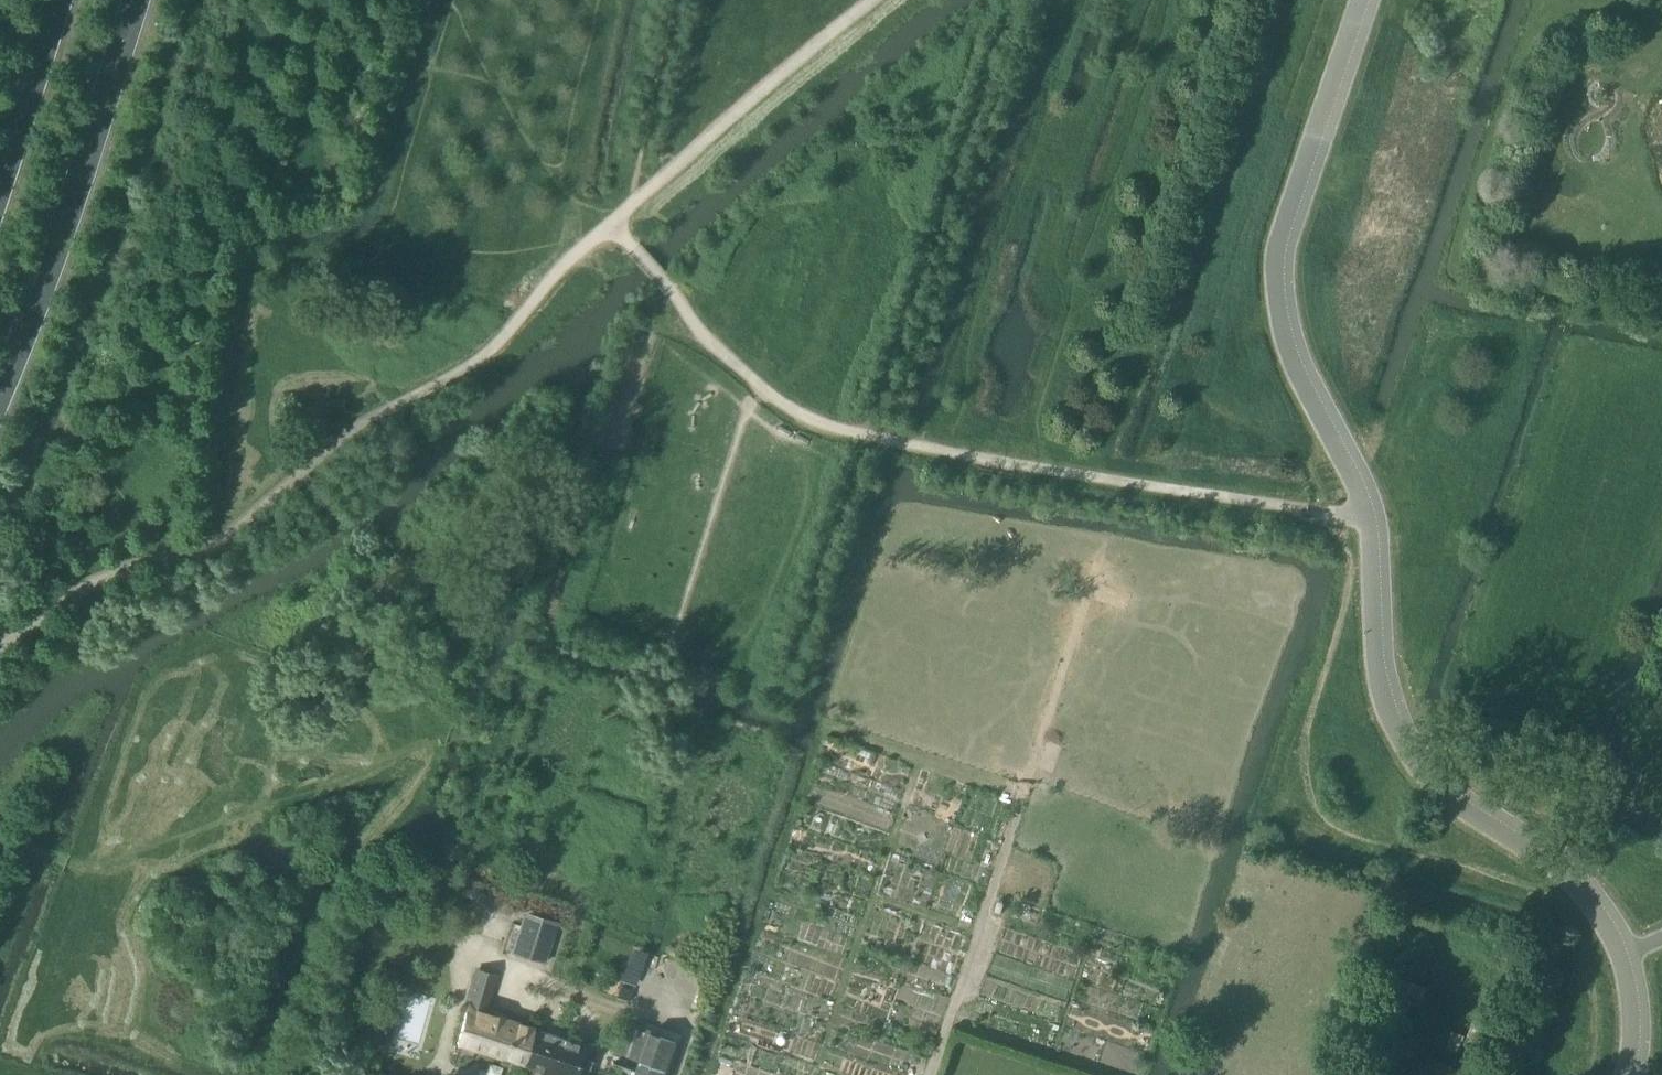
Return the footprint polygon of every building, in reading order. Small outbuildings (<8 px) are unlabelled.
[(511,953),(545,964),(558,922),(524,912),(519,926),(513,924),(505,950),(511,951),(511,953)] [(639,983),(648,947),(634,943),(624,979),(639,983)] [(457,1044),(521,1064),(533,1029),(502,1020),(503,1015),(494,1012),(492,1017),(484,1014),(494,980),(476,974),(457,1044)] [(618,1065),(629,1074),(661,1074),(674,1041),(625,1024),(611,1062),(618,1065)] [(521,1064),(555,1074),(584,1074),(589,1062),(592,1063),(596,1050),(533,1029),(521,1064)]
